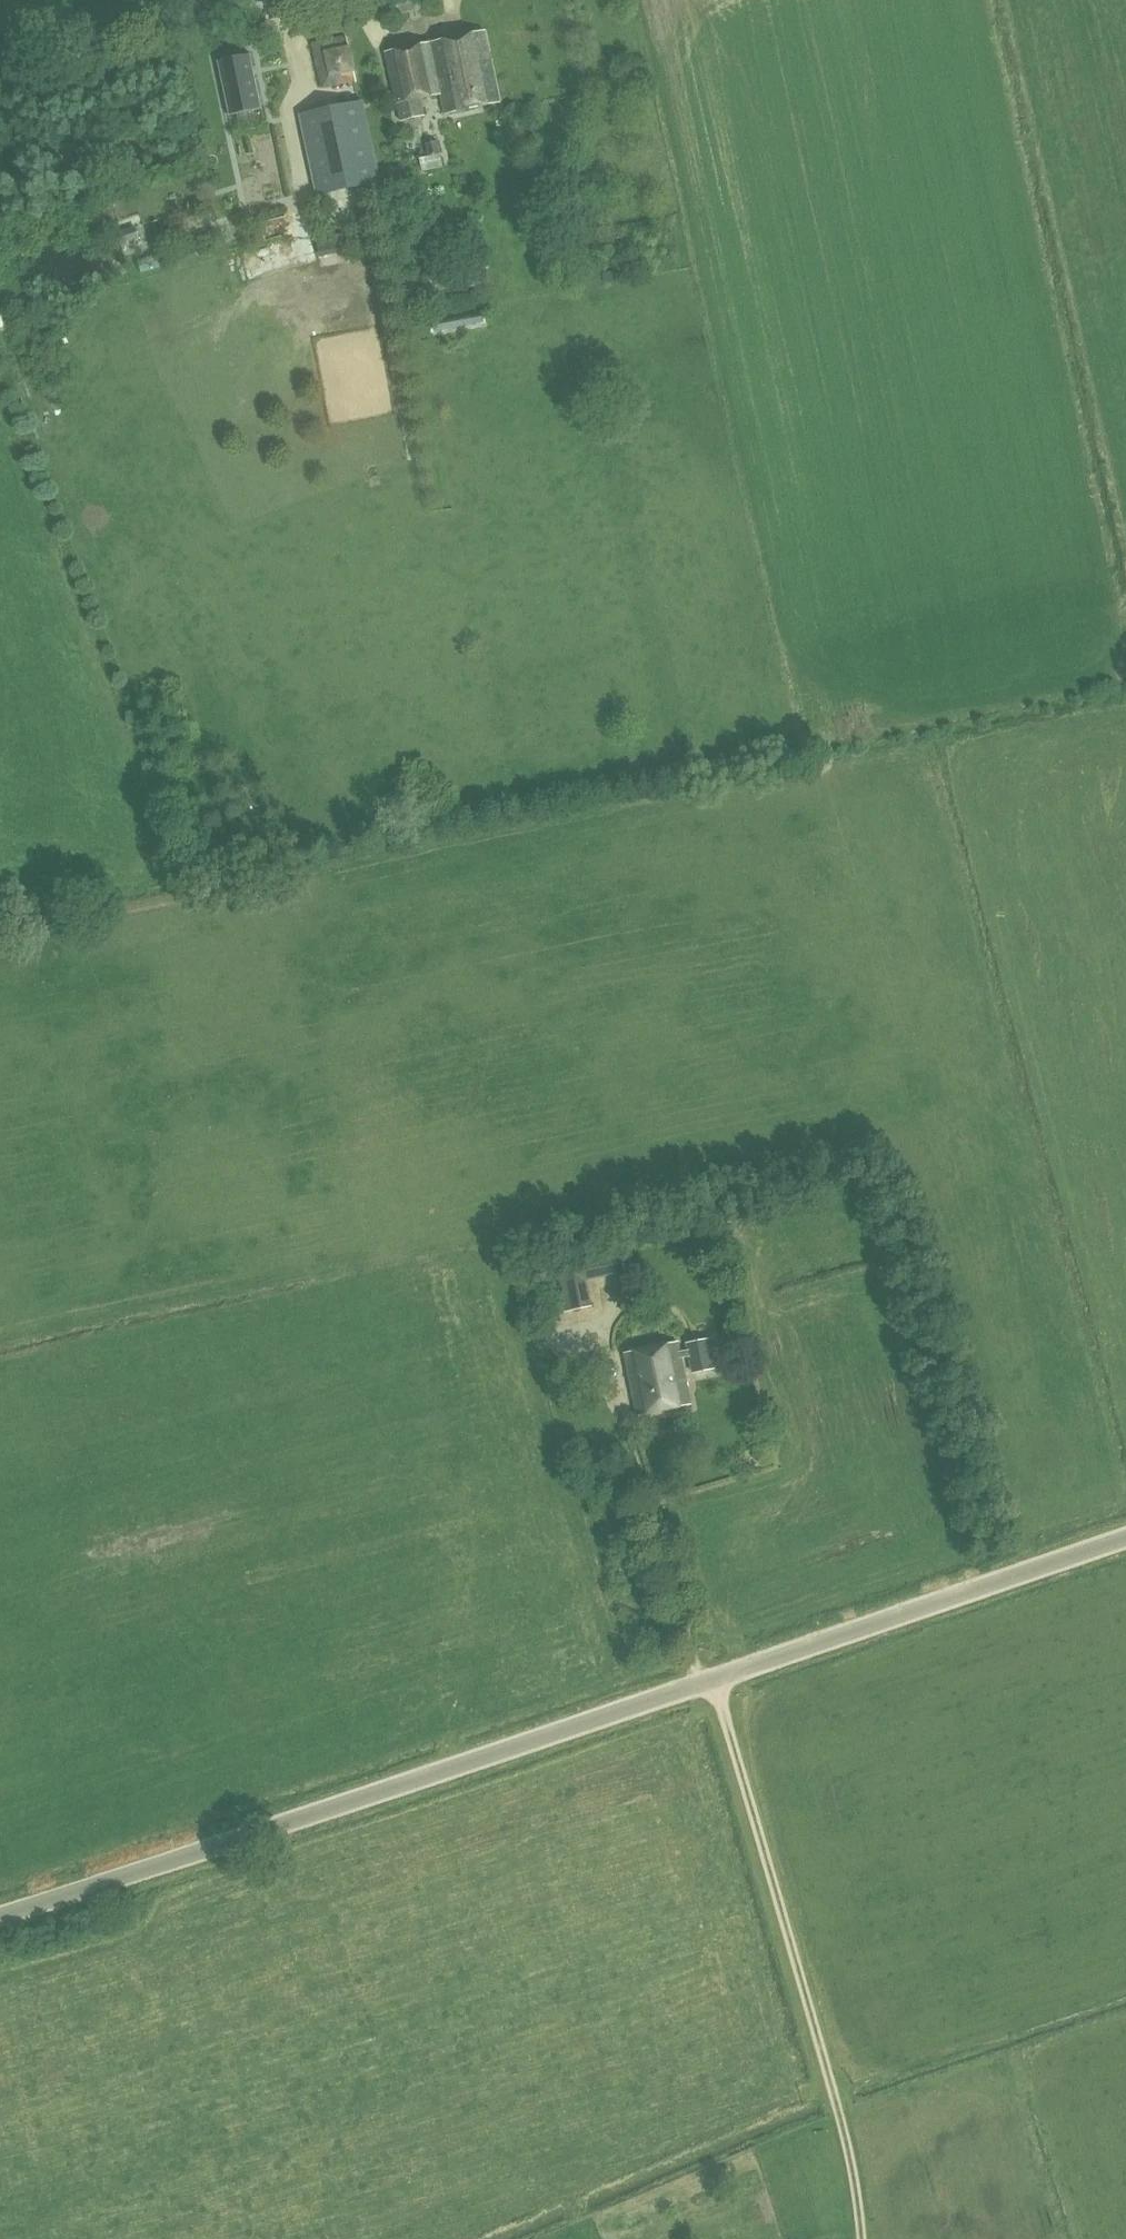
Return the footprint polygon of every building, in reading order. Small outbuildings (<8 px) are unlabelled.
[(446,113),(502,101),(486,30),(386,52),(401,120),(423,115),(419,99),(442,94),(446,113)] [(348,35),(312,42),(322,91),(357,83),(348,35)] [(229,115),(262,108),(251,53),(217,61),(229,115)] [(359,101),(303,113),(320,192),(376,180),(359,101)] [(418,145),(423,171),(444,168),(439,141),(418,145)] [(139,236),(135,226),(118,233),(121,243),(139,236)] [(319,252),(346,247),(344,234),(317,239),(319,252)] [(473,246),(462,251),(467,261),(478,257),(473,246)] [(473,323),(483,322),(482,314),(471,316),(473,323)] [(565,1310),(583,1307),(576,1272),(624,1262),(620,1242),(554,1256),(565,1310)] [(679,1342),(626,1354),(639,1414),(692,1402),(683,1358),(691,1356),(695,1371),(715,1367),(709,1338),(688,1343),(690,1349),(681,1351),(679,1342)] [(692,2238),(706,2238),(706,2225),(692,2225),(692,2238)]
